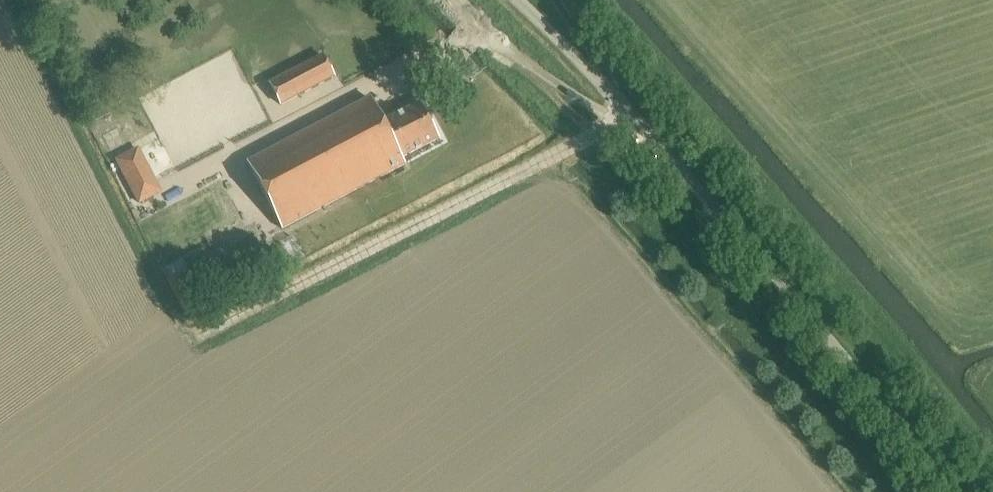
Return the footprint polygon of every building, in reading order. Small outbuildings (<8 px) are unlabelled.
[(323,57),(270,85),(281,106),(334,78),(323,57)] [(240,140),(222,103),(219,97),(204,104),(226,148),(240,140)] [(248,164),(282,230),(405,166),(402,160),(438,140),(420,105),(383,124),(371,100),(248,164)] [(117,163),(140,204),(182,181),(159,140),(117,163)] [(184,261),(163,272),(188,319),(209,308),(184,261)]
